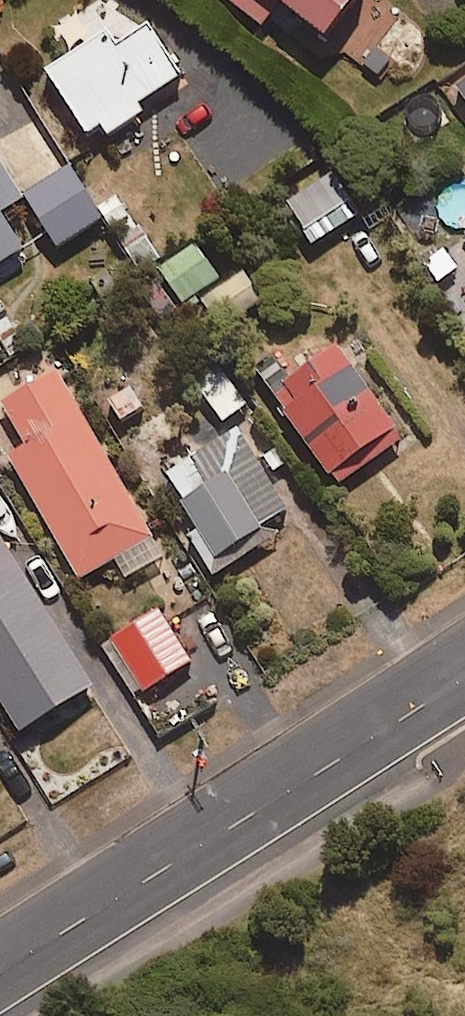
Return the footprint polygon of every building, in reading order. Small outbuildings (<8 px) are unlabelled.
[(259,36),(278,12),(325,50),(363,1),(362,0),(213,0),(259,36)] [(93,142),(109,132),(114,140),(149,118),(144,110),(188,81),(155,31),(121,52),(111,37),(50,77),(76,116),(93,142)] [(448,89),(464,114),(464,77),(448,89)] [(64,251),(108,221),(73,171),(29,201),(64,251)] [(20,205),(0,172),(0,272),(28,255),(4,215),(20,205)] [(317,250),(367,215),(339,175),(289,211),(317,250)] [(144,279),(164,267),(136,219),(116,231),(144,279)] [(187,306),(222,281),(199,247),(163,272),(187,306)] [(337,483),(403,435),(344,353),(278,400),(337,483)] [(157,541),(62,377),(0,413),(0,442),(82,584),(157,541)] [(269,529),(290,515),(242,440),(201,467),(188,448),(160,466),(213,548),(201,556),(216,580),(276,540),(269,529)] [(99,694),(4,542),(0,545),(0,692),(29,738),(99,694)] [(145,700),(196,665),(161,613),(110,649),(145,700)] [(170,733),(206,708),(190,684),(153,708),(170,733)]
